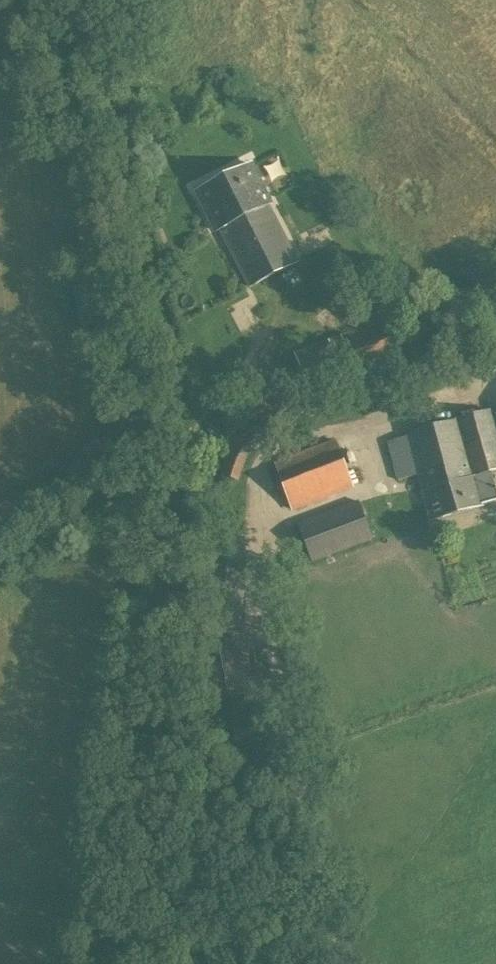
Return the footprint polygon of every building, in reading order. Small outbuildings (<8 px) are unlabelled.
[(249,164),(196,192),(217,232),(221,230),(250,287),(337,242),(312,193),(272,214),(268,206),(271,205),(249,164)] [(384,318),(296,350),(311,397),(403,362),(384,318)] [(489,411),(484,412),(406,435),(386,441),(397,480),(399,479),(417,474),(431,519),(482,504),(481,503),(495,498),(495,492),(490,472),(495,470),(495,435),(495,433),(495,412),(489,411)] [(273,439),(263,422),(231,440),(219,474),(238,481),(248,454),(273,439)] [(354,489),(336,439),(274,462),(292,512),(354,489)] [(358,501),(297,524),(311,562),(372,539),(358,501)]
